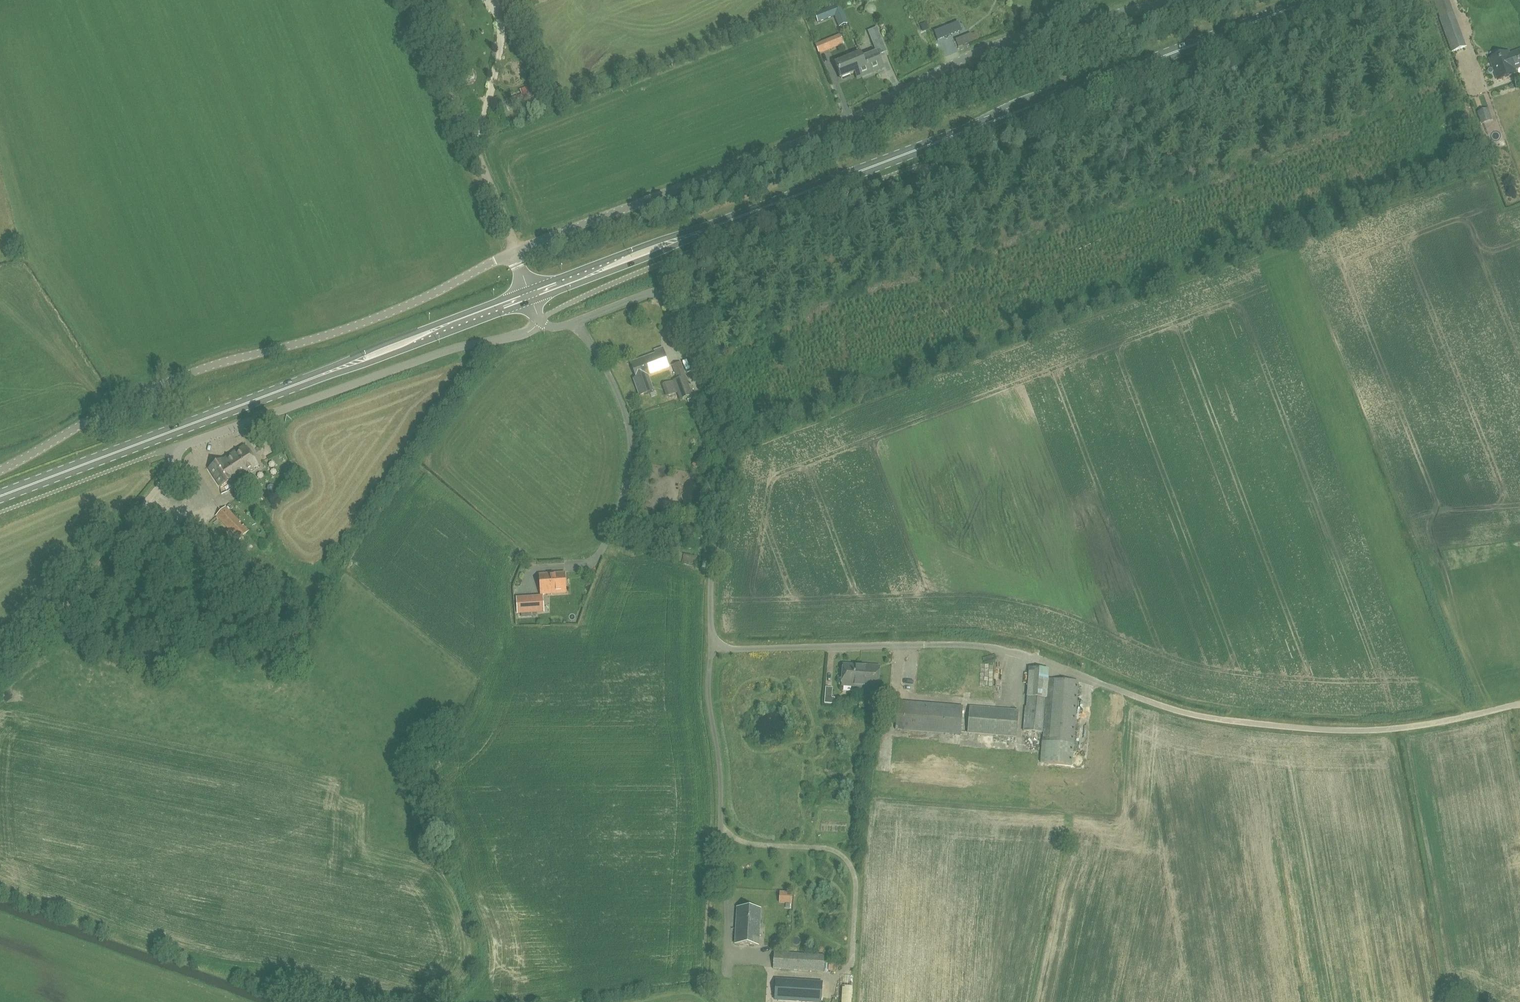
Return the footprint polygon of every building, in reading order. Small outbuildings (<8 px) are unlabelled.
[(1448,37),(1460,34),(1457,23),(1455,24),(1451,14),(1453,13),(1448,0),(1434,0),(1448,37)] [(836,16),(832,7),(815,14),(818,22),(836,16)] [(946,37),(962,30),(958,22),(942,28),(946,37)] [(868,32),(874,46),(883,43),(877,28),(868,32)] [(1448,37),(1452,51),(1464,47),(1460,34),(1448,37)] [(825,40),(828,50),(843,44),(840,35),(825,40)] [(876,49),(861,55),(862,59),(861,60),(862,62),(857,64),(861,76),(883,68),(876,49)] [(1506,56),(1511,70),(1519,67),(1519,51),(1506,56)] [(862,59),(860,53),(835,63),(841,78),(859,71),(857,64),(862,62),(861,60),(862,59)] [(1511,70),(1506,56),(1504,57),(1503,54),(1490,59),(1498,80),(1516,73),(1514,69),(1511,70)] [(522,94),(511,98),(513,106),(537,97),(533,85),(521,89),(522,94)] [(652,390),(647,375),(669,367),(663,351),(631,363),(636,378),(634,379),(640,395),(652,390)] [(677,392),(677,391),(689,387),(680,363),(673,365),(678,379),(673,381),(677,392)] [(689,387),(677,391),(677,392),(680,400),(692,396),(689,387)] [(236,451),(209,469),(220,487),(233,478),(234,480),(257,465),(246,448),(238,453),(236,451)] [(239,523),(240,521),(226,506),(216,516),(239,540),(249,531),(244,525),(242,526),(239,523)] [(566,592),(565,573),(539,575),(541,594),(566,592)] [(533,613),(532,596),(516,597),(517,614),(533,613)] [(844,665),(842,685),(860,686),(860,687),(877,689),(879,667),(865,665),(864,667),(860,667),(860,666),(844,665)] [(1048,669),(1030,668),(1027,707),(1046,710),(1048,679),(1048,669)] [(1078,681),(1048,679),(1046,710),(1027,707),(1025,707),(1023,731),(1043,733),(1041,763),(1071,765),(1078,681)] [(960,734),(962,706),(897,701),(895,729),(960,734)] [(1018,711),(969,707),(967,733),(1016,737),(1018,711)] [(735,943),(759,945),(761,909),(737,907),(735,943)] [(823,971),(824,955),(774,952),(773,968),(823,971)] [(823,982),(775,978),(773,1000),(781,1000),(810,1001),(821,1001),(823,982)]
